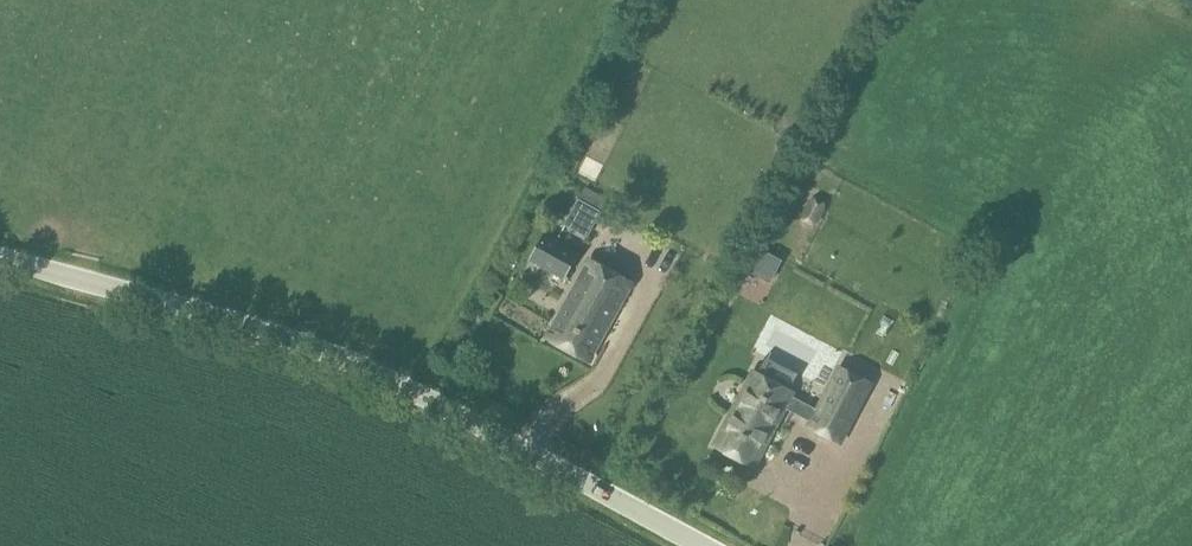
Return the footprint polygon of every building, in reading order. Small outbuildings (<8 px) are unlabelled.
[(569,267),(579,249),(547,230),(537,248),(569,267)] [(784,263),(754,247),(742,268),(772,285),(784,263)] [(606,325),(608,326),(633,280),(591,258),(549,335),(591,357),(603,336),(600,335),(606,325)] [(532,328),(537,309),(493,296),(487,314),(532,328)] [(843,438),(874,380),(842,363),(819,406),(813,418),(811,421),(843,438)] [(755,368),(717,441),(757,463),(787,405),(813,418),(819,406),(794,392),(796,389),(755,368)]
